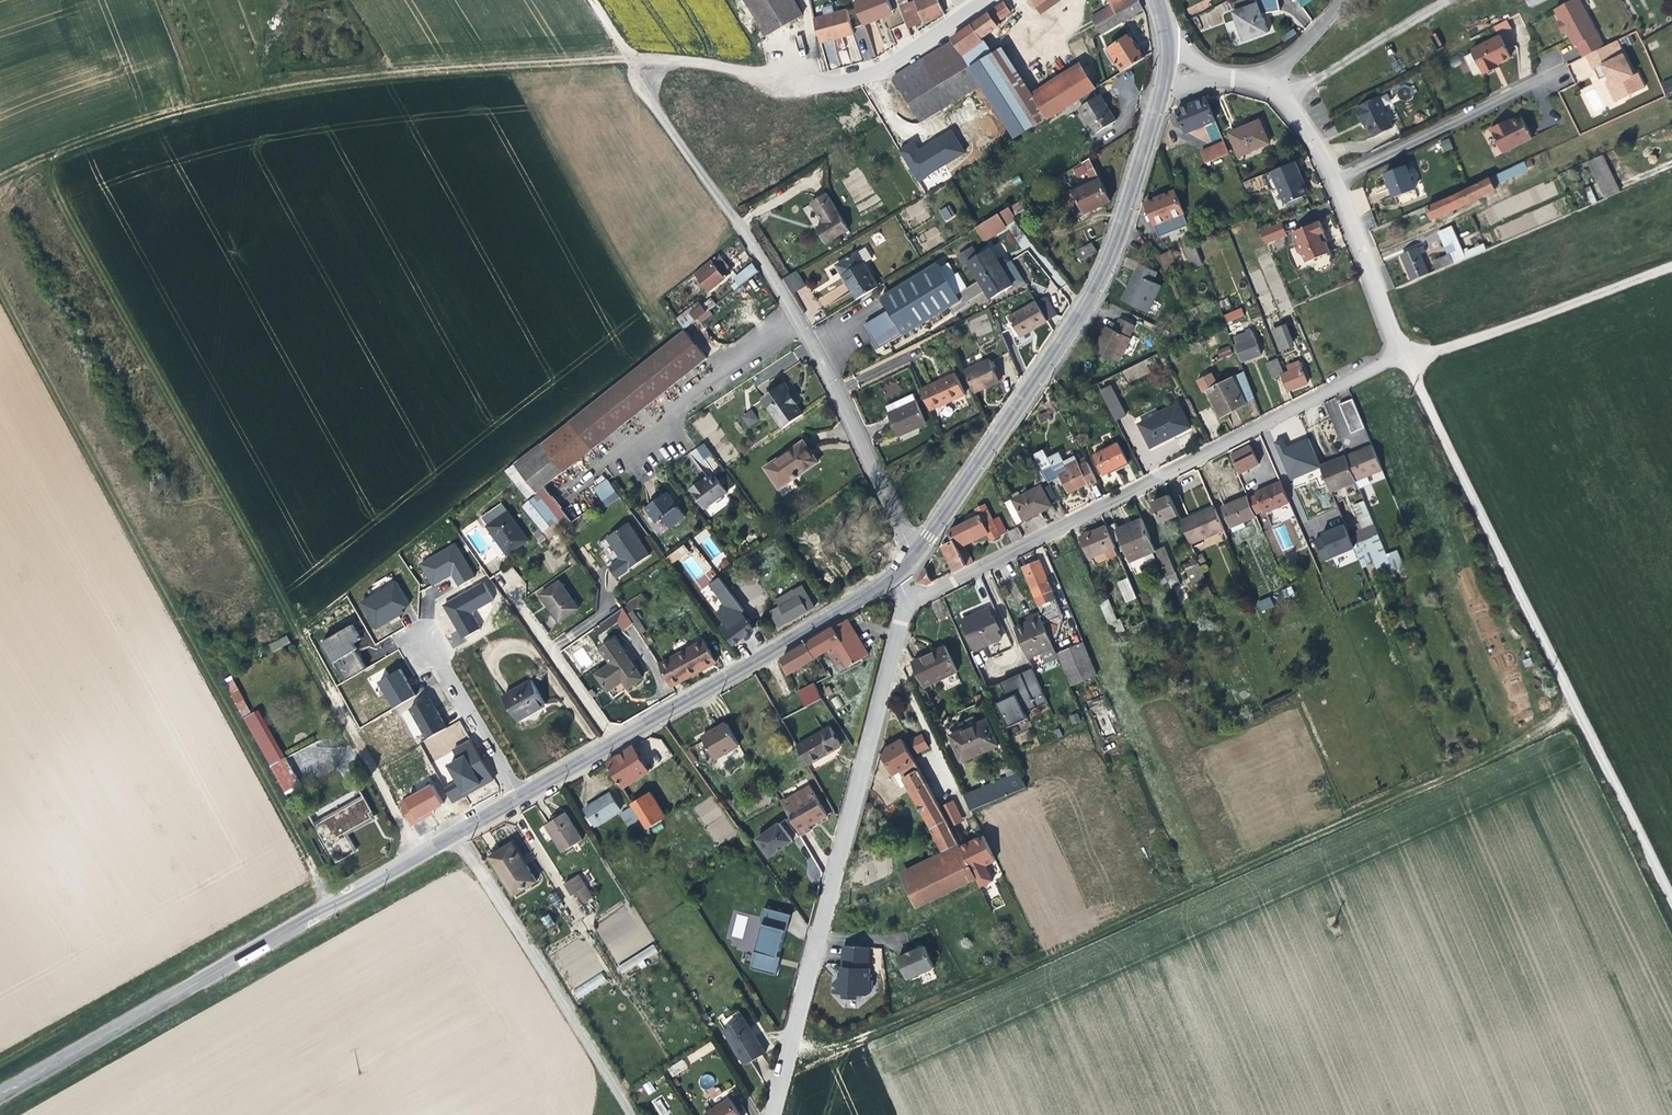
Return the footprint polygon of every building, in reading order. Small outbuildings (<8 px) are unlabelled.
[(802,21),(790,0),(741,0),(766,42),(802,21)] [(885,0),(855,0),(850,2),(860,27),(878,21),(891,15),(885,0)] [(905,0),(894,0),(898,11),(908,7),(905,0)] [(936,0),(926,0),(908,7),(898,11),(906,31),(915,27),(942,15),(936,0)] [(1035,6),(1042,16),(1065,0),(1043,0),(1035,6)] [(1115,17),(1139,4),(1137,0),(1108,0),(1112,8),(1115,17)] [(1256,7),(1233,18),(1247,47),(1270,36),(1265,27),(1262,20),(1280,17),(1277,0),(1254,0),(1256,7)] [(1303,12),(1319,0),(1299,0),(1303,12)] [(1555,0),(1523,0),(1530,13),(1555,0)] [(953,41),(954,42),(962,55),(982,41),(1000,28),(997,24),(1016,10),(1010,1),(953,41)] [(1095,29),(1099,37),(1143,13),(1139,4),(1115,17),(1096,28),(1095,29)] [(1605,53),(1578,4),(1556,16),(1562,27),(1558,29),(1561,35),(1564,40),(1567,38),(1575,53),(1577,51),(1584,64),(1588,62),(1605,53)] [(1099,16),(1090,21),(1096,28),(1115,17),(1112,8),(1099,16)] [(813,22),(819,46),(845,39),(852,37),(846,13),(813,22)] [(1507,20),(1493,26),(1497,35),(1511,28),(1507,20)] [(1115,77),(1145,59),(1138,49),(1130,36),(1098,56),(1106,69),(1109,68),(1115,77)] [(982,41),(962,55),(971,71),(993,57),(982,41)] [(971,71),(962,55),(954,42),(893,78),(920,123),(981,87),(971,71)] [(1510,64),(1499,43),(1472,57),(1484,81),(1494,76),(1498,74),(1497,71),(1510,64)] [(1624,62),(1617,47),(1609,51),(1605,53),(1588,62),(1595,77),(1603,73),(1606,78),(1609,84),(1606,86),(1618,109),(1625,105),(1646,95),(1638,80),(1635,82),(1624,62)] [(1034,100),(1001,51),(993,57),(971,71),(981,87),(1015,140),(1047,121),(1034,100)] [(1093,92),(1095,91),(1082,71),(1034,100),(1047,121),(1068,108),(1079,100),(1093,92)] [(1666,94),(1671,91),(1671,77),(1661,83),(1666,94)] [(1084,108),(1098,100),(1093,92),(1079,100),(1084,108)] [(1110,127),(1117,123),(1101,98),(1098,100),(1084,108),(1081,111),(1096,136),(1110,127)] [(1184,134),(1213,122),(1205,101),(1187,108),(1176,113),(1184,134)] [(1394,133),(1379,103),(1356,114),(1363,127),(1364,130),(1365,133),(1370,132),(1375,142),(1394,133)] [(1268,147),(1257,123),(1234,132),(1227,135),(1237,160),(1268,147)] [(951,129),(917,148),(913,140),(898,149),(915,181),(965,154),(951,129)] [(1498,132),(1491,136),(1503,160),(1532,146),(1524,129),(1508,137),(1503,130),(1498,132)] [(1443,152),(1453,149),(1449,138),(1439,141),(1443,152)] [(1223,145),(1200,154),(1205,166),(1228,157),(1223,145)] [(1602,182),(1620,175),(1612,156),(1595,164),(1602,182)] [(1089,161),(1082,166),(1087,175),(1094,171),(1089,161)] [(1270,174),(1284,206),(1303,198),(1296,182),(1301,180),(1294,164),(1270,174)] [(1421,190),(1411,167),(1391,175),(1398,192),(1401,198),(1421,190)] [(1515,170),(1519,179),(1526,176),(1522,167),(1515,170)] [(1511,182),(1519,179),(1515,170),(1507,174),(1511,182)] [(1099,180),(1094,171),(1087,175),(1091,184),(1074,193),(1085,215),(1110,202),(1099,180)] [(1559,180),(1554,171),(1542,177),(1545,186),(1559,180)] [(1512,186),(1511,182),(1507,174),(1496,179),(1496,180),(1434,207),(1439,218),(1451,213),(1462,208),(1512,186)] [(1620,175),(1602,182),(1610,202),(1628,195),(1620,175)] [(1301,180),(1296,182),(1303,198),(1308,196),(1305,191),(1301,180)] [(1591,203),(1597,201),(1590,186),(1584,188),(1591,203)] [(827,243),(849,230),(828,193),(812,201),(821,217),(824,222),(817,226),(827,243)] [(1144,207),(1158,239),(1187,228),(1174,195),(1156,202),(1144,207)] [(1010,210),(1015,216),(1025,210),(1021,203),(1010,210)] [(946,222),(955,215),(948,204),(938,211),(946,222)] [(1002,215),(1008,226),(1011,224),(1017,220),(1015,216),(1010,210),(1002,215)] [(1002,215),(989,222),(996,233),(1008,226),(1002,215)] [(979,229),(978,229),(985,240),(996,233),(989,222),(979,229)] [(1326,234),(1321,223),(1292,235),(1306,266),(1332,255),(1327,243),(1324,244),(1321,237),(1326,234)] [(1266,246),(1288,238),(1283,225),(1261,234),(1266,246)] [(1457,227),(1455,228),(1469,260),(1490,251),(1488,246),(1475,252),(1474,249),(1468,252),(1457,227)] [(1469,260),(1455,228),(1442,234),(1453,257),(1436,264),(1440,272),(1469,260)] [(1200,268),(1190,240),(1182,243),(1185,249),(1181,250),(1189,272),(1200,268)] [(1095,253),(1096,251),(1092,244),(1075,253),(1080,261),(1095,253)] [(970,260),(977,256),(972,247),(958,256),(963,265),(970,260)] [(1427,247),(1405,256),(1409,266),(1416,282),(1432,275),(1424,255),(1429,253),(1427,247)] [(977,256),(970,260),(985,280),(1003,270),(990,249),(977,256)] [(881,288),(860,253),(844,264),(851,274),(846,277),(861,300),(881,288)] [(1161,262),(1166,274),(1179,269),(1174,256),(1163,261),(1161,262)] [(705,296),(729,277),(727,274),(717,260),(691,278),(705,296)] [(846,277),(851,274),(844,264),(840,266),(843,272),(846,277)] [(1013,264),(1003,270),(1016,287),(1024,282),(1020,275),(1013,264)] [(746,277),(741,281),(745,285),(761,272),(757,266),(746,275),(746,277)] [(957,297),(939,266),(882,299),(891,313),(864,328),(871,340),(878,352),(955,307),(961,303),(957,297)] [(1124,304),(1139,312),(1145,316),(1160,290),(1152,285),(1157,276),(1141,267),(1133,281),(1128,289),(1131,291),(1128,295),(1124,304)] [(981,301),(984,304),(1016,287),(1003,270),(957,297),(961,303),(955,307),(959,314),(981,301)] [(807,289),(799,274),(785,282),(795,297),(807,289)] [(828,292),(818,298),(822,306),(848,292),(840,278),(824,286),(828,292)] [(1124,304),(1128,295),(1131,291),(1128,289),(1126,292),(1121,302),(1124,304)] [(1045,319),(1056,313),(1044,293),(1034,299),(1045,319)] [(1028,326),(1029,327),(1033,326),(1045,319),(1034,299),(1006,314),(1016,332),(1028,326)] [(683,333),(714,309),(709,302),(700,310),(697,306),(676,323),(683,333)] [(1243,310),(1223,319),(1226,326),(1246,318),(1243,310)] [(975,338),(993,330),(986,313),(967,321),(975,338)] [(1125,339),(1131,328),(1118,321),(1112,332),(1104,328),(1099,339),(1092,352),(1114,364),(1127,340),(1125,339)] [(1285,330),(1283,325),(1275,329),(1277,333),(1285,330)] [(1286,332),(1292,346),(1296,344),(1290,328),(1285,330),(1286,332)] [(1288,351),(1287,348),(1292,346),(1286,332),(1285,330),(1277,333),(1285,353),(1288,351)] [(683,333),(666,346),(686,376),(705,361),(683,333)] [(1254,340),(1251,334),(1235,339),(1244,363),(1253,359),(1262,355),(1255,340),(1254,340)] [(1219,358),(1232,353),(1229,345),(1217,349),(1219,358)] [(666,346),(644,364),(667,391),(686,376),(666,346)] [(1270,361),(1277,377),(1286,373),(1288,372),(1281,357),(1270,361)] [(999,384),(988,362),(963,374),(974,397),(987,390),(999,384)] [(1286,373),(1292,390),(1312,385),(1308,371),(1306,362),(1294,365),(1295,370),(1288,372),(1286,373)] [(644,364),(567,424),(591,452),(613,435),(667,391),(644,364)] [(1220,411),(1222,416),(1255,399),(1245,373),(1210,392),(1220,411)] [(934,416),(966,399),(969,398),(958,378),(956,379),(942,387),(941,385),(935,387),(923,393),(934,416)] [(1127,415),(1111,384),(1099,389),(1116,421),(1127,415)] [(782,431),(799,418),(793,409),(785,399),(788,397),(782,387),(761,402),(782,431)] [(785,399),(793,409),(796,407),(792,402),(788,397),(785,399)] [(900,443),(928,429),(918,408),(914,401),(896,410),(899,417),(894,420),(890,422),(900,443)] [(1185,404),(1141,426),(1153,448),(1169,440),(1195,425),(1185,404)] [(1352,405),(1340,410),(1351,439),(1364,434),(1352,405)] [(749,427),(759,420),(751,409),(741,416),(749,427)] [(899,417),(896,410),(890,413),(892,416),(894,420),(899,417)] [(1052,416),(1050,411),(1038,416),(1040,421),(1052,416)] [(717,428),(710,414),(696,422),(703,436),(717,428)] [(542,444),(547,450),(564,472),(588,454),(566,425),(542,444)] [(1288,442),(1281,446),(1295,482),(1325,469),(1314,441),(1296,449),(1293,450),(1288,442)] [(779,491),(817,464),(810,454),(803,443),(765,470),(779,491)] [(1129,464),(1119,443),(1095,454),(1104,475),(1112,471),(1129,464)] [(516,465),(520,470),(547,450),(542,444),(516,465)] [(1267,469),(1259,449),(1253,451),(1236,458),(1243,476),(1254,471),(1257,473),(1267,469)] [(545,487),(564,472),(547,450),(520,470),(515,476),(531,497),(524,504),(548,534),(561,521),(538,492),(545,487)] [(1348,463),(1357,485),(1381,475),(1371,450),(1353,458),(1347,461),(1348,463)] [(1089,483),(1090,485),(1098,481),(1084,454),(1066,463),(1061,454),(1049,459),(1052,467),(1044,472),(1051,483),(1059,479),(1061,483),(1062,485),(1065,485),(1069,492),(1089,483)] [(1335,468),(1323,472),(1329,489),(1331,489),(1334,495),(1357,485),(1348,463),(1335,468)] [(706,511),(728,495),(715,479),(711,482),(705,486),(702,482),(690,492),(706,511)] [(605,501),(618,493),(609,481),(597,491),(605,501)] [(1285,484),(1261,494),(1269,514),(1294,504),(1285,484)] [(538,492),(561,521),(566,528),(572,524),(558,505),(545,487),(538,492)] [(1052,507),(1041,487),(1014,500),(1024,521),(1038,514),(1052,507)] [(690,526),(667,494),(659,501),(648,509),(660,524),(665,520),(677,535),(690,526)] [(1184,518),(1175,497),(1167,501),(1159,504),(1166,525),(1184,518)] [(1239,533),(1250,528),(1262,523),(1254,502),(1240,508),(1231,512),(1239,533)] [(529,542),(501,504),(481,518),(498,541),(509,556),(529,542)] [(1001,537),(990,515),(986,508),(984,509),(978,512),(981,518),(968,525),(951,533),(959,550),(966,546),(990,535),(993,541),(1001,537)] [(1230,537),(1220,512),(1207,517),(1187,525),(1197,550),(1230,537)] [(1144,558),(1155,553),(1158,552),(1145,519),(1135,524),(1121,530),(1119,523),(1111,526),(1119,547),(1128,543),(1136,561),(1144,558)] [(618,579),(650,556),(628,524),(599,545),(609,559),(613,565),(610,568),(618,579)] [(1300,546),(1295,529),(1287,531),(1285,525),(1274,528),(1281,551),(1300,546)] [(1007,532),(1012,541),(1023,536),(1017,526),(1007,532)] [(1122,584),(1131,606),(1141,603),(1119,547),(1111,526),(1091,535),(1085,537),(1095,561),(1112,554),(1123,581),(1122,584)] [(1242,541),(1254,536),(1250,528),(1239,533),(1242,541)] [(1325,537),(1327,540),(1322,541),(1319,543),(1327,564),(1358,551),(1348,528),(1325,537)] [(1357,537),(1366,556),(1371,555),(1383,550),(1374,529),(1357,537)] [(956,572),(967,566),(959,550),(951,533),(943,545),(949,558),(956,572)] [(418,563),(431,587),(451,576),(456,586),(474,576),(455,542),(418,563)] [(684,544),(667,556),(672,564),(689,552),(684,544)] [(966,546),(959,550),(967,566),(974,563),(966,546)] [(1183,586),(1168,550),(1159,554),(1173,590),(1183,586)] [(1394,578),(1383,550),(1371,555),(1381,582),(1394,578)] [(1147,565),(1158,561),(1155,553),(1144,558),(1147,565)] [(1056,597),(1042,561),(1036,563),(1025,567),(1047,621),(1056,618),(1050,601),(1056,597)] [(512,588),(523,579),(512,567),(502,575),(512,588)] [(1202,587),(1210,584),(1204,567),(1195,570),(1197,577),(1193,578),(1195,583),(1200,581),(1202,587)] [(949,568),(943,571),(946,576),(952,573),(949,568)] [(926,585),(937,580),(935,576),(930,578),(926,570),(920,584),(926,585)] [(755,631),(742,615),(746,612),(721,580),(711,587),(728,607),(719,614),(728,625),(723,629),(736,646),(743,640),(755,631)] [(395,581),(358,601),(373,630),(386,623),(391,631),(406,623),(402,614),(410,610),(395,581)] [(441,604),(460,638),(485,625),(476,609),(494,600),(484,581),(441,604)] [(579,610),(560,583),(541,597),(552,612),(560,623),(579,610)] [(799,590),(791,594),(795,601),(768,616),(776,630),(804,615),(811,611),(799,590)] [(764,609),(768,616),(795,601),(791,594),(764,609)] [(634,626),(639,634),(644,643),(647,648),(654,643),(634,612),(648,604),(643,597),(624,610),(634,626)] [(1260,612),(1274,607),(1270,597),(1257,602),(1260,612)] [(512,610),(505,600),(499,605),(506,615),(512,610)] [(976,612),(966,617),(979,646),(1005,635),(993,604),(976,612)] [(1107,615),(1115,612),(1112,605),(1104,608),(1107,615)] [(619,623),(626,631),(634,626),(624,610),(605,623),(609,629),(619,623)] [(1124,636),(1115,612),(1107,615),(1116,639),(1124,636)] [(1031,617),(1032,621),(1035,626),(1045,622),(1042,613),(1033,616),(1031,617)] [(1056,618),(1047,621),(1053,637),(1059,635),(1060,629),(1059,623),(1056,618)] [(858,637),(848,621),(835,629),(808,645),(816,658),(828,651),(838,666),(845,662),(848,667),(856,663),(870,655),(858,637)] [(1035,626),(1032,621),(1018,626),(1027,649),(1031,657),(1055,648),(1052,638),(1045,622),(1035,626)] [(600,636),(609,629),(605,623),(595,629),(600,636)] [(343,679),(365,668),(353,643),(360,639),(353,624),(319,641),(332,665),(335,664),(343,679)] [(707,633),(711,639),(721,632),(717,626),(707,633)] [(1099,676),(1080,628),(1070,633),(1074,648),(1061,654),(1073,685),(1099,676)] [(268,643),(271,651),(290,644),(287,636),(268,643)] [(615,642),(601,652),(611,666),(625,656),(615,642)] [(718,664),(707,643),(660,667),(673,688),(708,670),(718,664)] [(786,676),(816,658),(808,645),(784,660),(786,664),(789,669),(783,673),(786,676)] [(957,670),(946,647),(934,653),(915,663),(926,686),(957,670)] [(628,690),(642,680),(625,656),(611,666),(597,676),(607,692),(618,686),(623,683),(628,690)] [(781,668),(783,673),(789,669),(786,664),(784,666),(781,668)] [(381,692),(390,709),(415,696),(400,668),(389,673),(386,667),(366,678),(376,695),(381,692)] [(1029,670),(1024,673),(1025,676),(1036,672),(1035,668),(1029,670)] [(1024,673),(992,685),(1009,726),(1028,718),(1026,713),(1049,703),(1036,672),(1025,676),(1024,673)] [(545,706),(531,681),(502,697),(517,722),(531,714),(545,706)] [(796,691),(804,707),(821,699),(813,683),(796,691)] [(836,709),(843,705),(837,695),(830,700),(836,709)] [(430,697),(400,712),(416,743),(446,727),(430,697)] [(1078,713),(1069,716),(1071,724),(1080,721),(1078,713)] [(962,760),(999,745),(988,720),(960,732),(952,735),(962,760)] [(242,726),(269,774),(280,769),(252,721),(242,726)] [(721,760),(744,744),(730,723),(717,732),(707,738),(721,760)] [(842,747),(831,728),(799,746),(810,765),(828,755),(842,747)] [(444,789),(451,803),(492,781),(470,739),(451,749),(457,758),(444,765),(454,783),(444,789)] [(930,752),(924,739),(920,741),(926,753),(930,752)] [(920,741),(913,744),(919,757),(926,753),(920,741)] [(957,844),(949,827),(937,806),(904,742),(880,755),(879,756),(884,765),(888,773),(899,768),(905,782),(942,851),(957,844)] [(627,786),(650,772),(640,757),(635,749),(608,765),(634,807),(648,829),(665,819),(649,794),(638,801),(636,798),(639,795),(636,790),(632,793),(627,786)] [(286,804),(298,794),(283,767),(280,769),(269,774),(286,804)] [(905,782),(899,768),(888,773),(895,786),(905,782)] [(1026,788),(1021,773),(963,798),(970,813),(1026,788)] [(785,802),(789,810),(819,794),(814,786),(785,802)] [(597,802),(586,809),(591,817),(588,819),(592,824),(594,823),(595,826),(622,810),(612,793),(597,802)] [(820,824),(833,817),(819,794),(789,810),(805,837),(814,832),(812,829),(820,824)] [(949,800),(937,806),(949,827),(961,821),(949,800)] [(649,830),(648,829),(634,807),(623,814),(631,830),(633,829),(638,836),(649,830)] [(356,809),(315,832),(334,865),(358,853),(349,838),(367,828),(356,809)] [(564,853),(582,842),(565,816),(557,821),(548,827),(564,853)] [(780,819),(756,834),(770,854),(782,846),(793,838),(780,819)] [(996,868),(982,838),(973,842),(960,849),(973,877),(980,891),(991,886),(985,872),(996,868)] [(960,849),(957,844),(942,851),(897,875),(914,908),(973,877),(960,849)] [(516,897),(537,884),(513,848),(503,854),(493,859),(516,897)] [(581,873),(563,883),(573,900),(586,892),(590,889),(581,873)] [(547,896),(554,907),(561,902),(555,891),(547,896)] [(766,922),(754,967),(779,974),(782,962),(779,962),(781,955),(789,929),(790,929),(795,913),(768,906),(764,922),(766,922)] [(545,928),(554,925),(550,914),(541,917),(545,928)] [(910,951),(895,958),(904,979),(930,968),(921,946),(910,951)] [(863,950),(838,950),(838,980),(835,984),(831,989),(831,999),(836,999),(837,1002),(851,1003),(852,997),(863,998),(868,992),(868,985),(865,985),(863,950)] [(601,972),(572,991),(577,999),(606,981),(601,972)] [(747,1066),(766,1054),(758,1040),(744,1017),(724,1029),(747,1066)] [(686,1055),(690,1062),(715,1050),(712,1043),(686,1055)] [(684,1060),(667,1067),(671,1076),(688,1069),(684,1060)] [(712,1088),(715,1078),(703,1075),(701,1085),(712,1088)] [(642,1085),(648,1095),(656,1090),(650,1081),(642,1085)] [(660,1096),(652,1100),(660,1114),(671,1114),(660,1096)] [(710,1114),(742,1114),(733,1100),(710,1114)]
